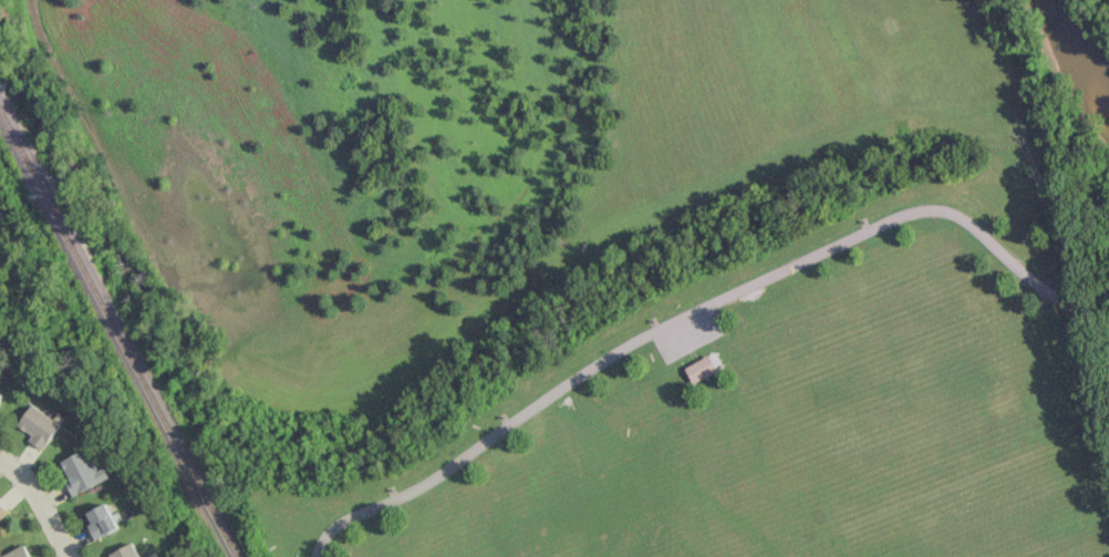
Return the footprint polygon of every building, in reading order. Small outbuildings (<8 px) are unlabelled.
[(717,370),(708,354),(684,368),(692,383),(717,370)] [(43,450),(62,424),(33,403),(18,425),(32,435),(29,440),(43,450)] [(99,471),(86,448),(62,462),(71,478),(66,481),(74,496),(111,476),(106,467),(99,471)] [(84,514),(96,539),(121,528),(108,503),(84,514)] [(133,541),(110,554),(111,556),(142,556),(133,541)] [(25,544),(0,555),(0,556),(32,556),(25,544)]
